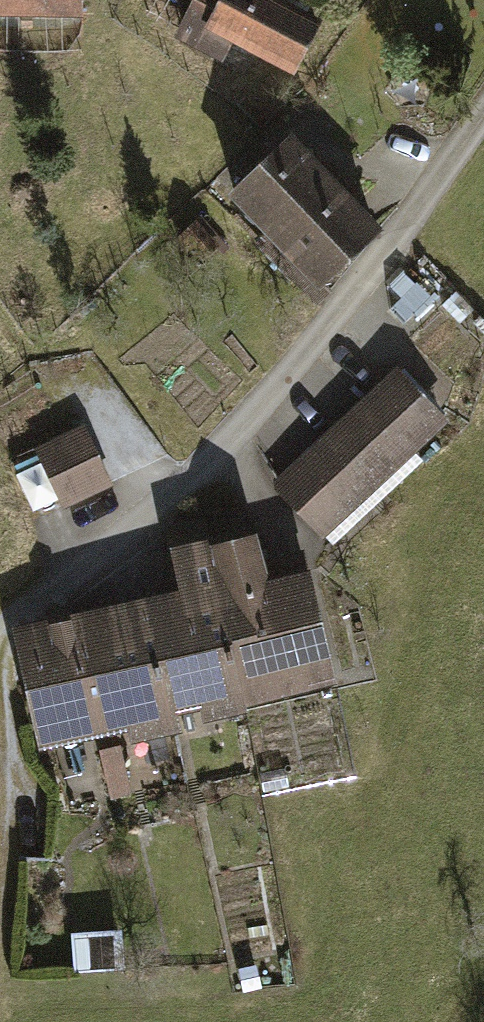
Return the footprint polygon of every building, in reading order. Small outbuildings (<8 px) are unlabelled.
[(84,17),(84,0),(0,0),(0,17),(84,17)] [(297,78),(325,26),(277,0),(188,0),(196,4),(177,39),(223,64),(233,45),(297,78)] [(258,246),(314,303),(384,236),(289,139),(230,196),(269,235),(258,246)] [(395,368),(274,486),(335,548),(420,465),(412,457),(449,422),(395,368)] [(36,449),(65,510),(111,488),(82,428),(36,449)] [(247,716),(246,710),(211,543),(206,521),(164,529),(178,596),(152,601),(176,719),(203,713),(206,724),(247,716)] [(258,533),(211,543),(246,710),(336,691),(307,553),(264,562),(258,533)] [(180,737),(176,719),(152,601),(93,614),(119,737),(128,736),(131,748),(180,737)] [(40,754),(119,737),(93,614),(14,631),(40,754)] [(100,752),(111,801),(131,797),(119,748),(100,752)] [(123,934),(72,935),(73,974),(124,973),(123,934)] [(258,968),(239,971),(243,993),(262,990),(258,968)]
